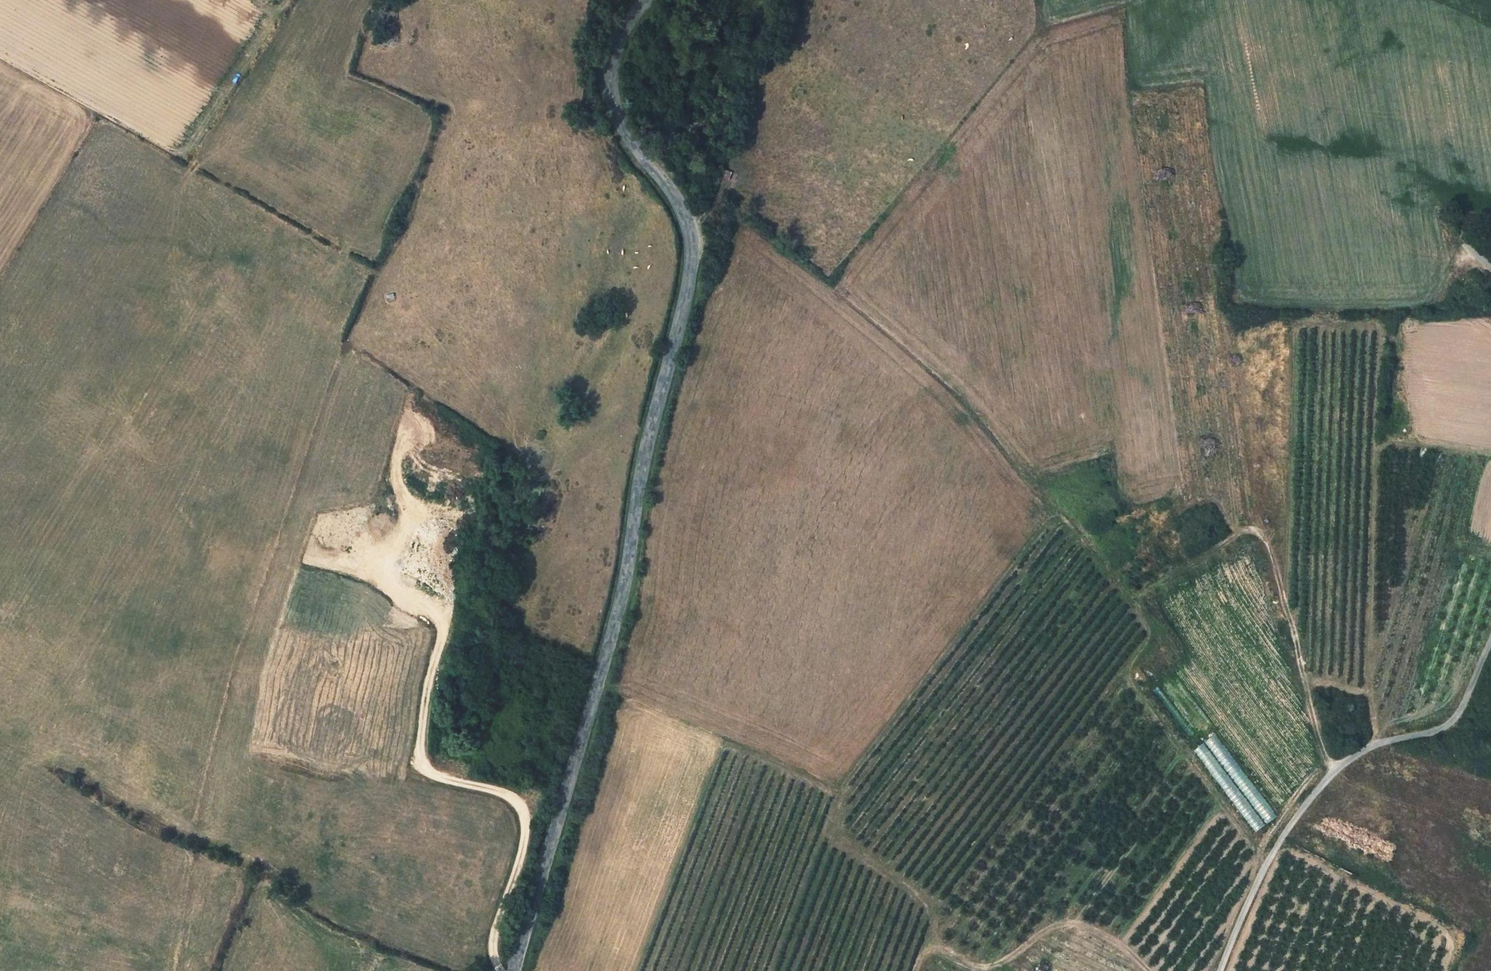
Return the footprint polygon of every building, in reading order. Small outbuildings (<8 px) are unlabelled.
[(1217,250),(1219,259),(1229,258),(1228,249),(1217,250)] [(1472,943),(1464,940),(1460,950),(1469,953),(1472,943)]
